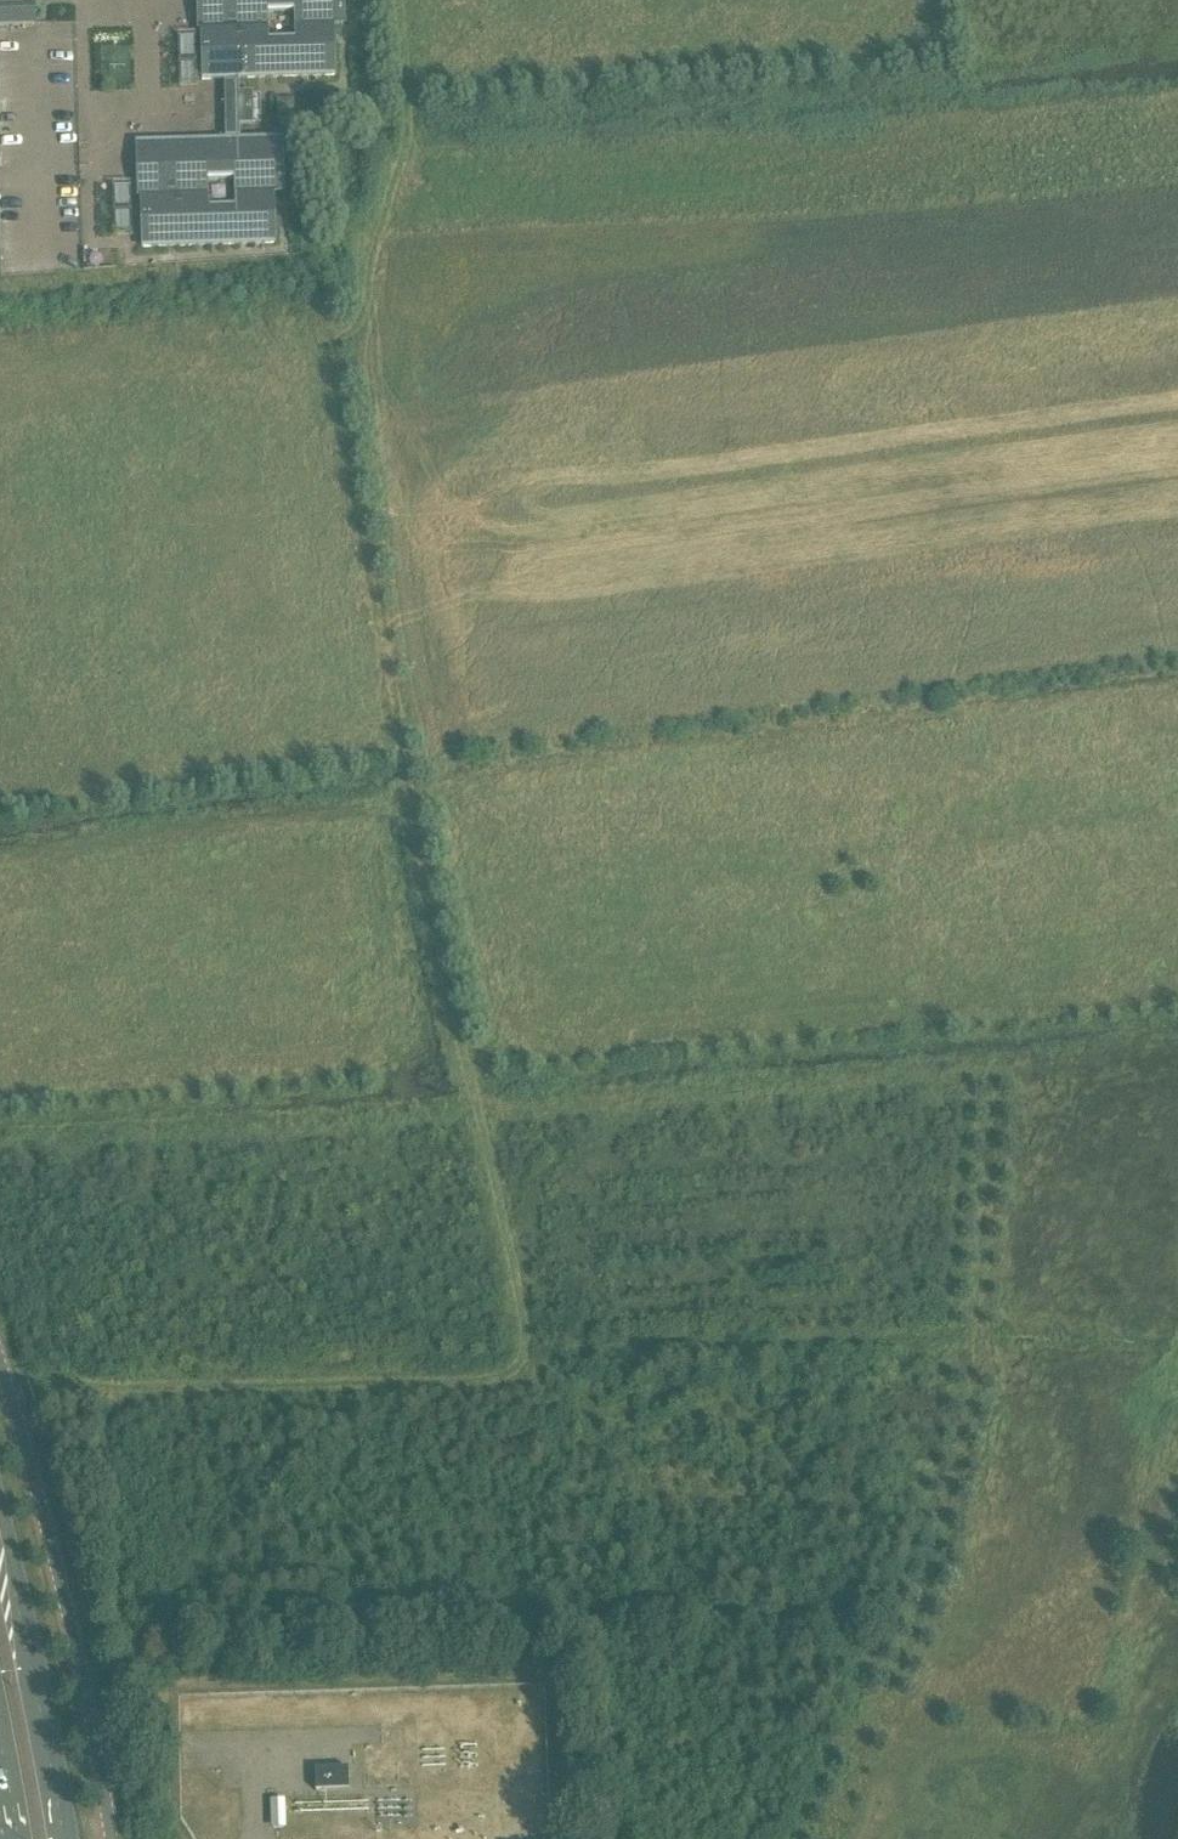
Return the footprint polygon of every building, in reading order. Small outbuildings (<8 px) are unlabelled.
[(214,15),(197,16),(198,32),(201,32),(202,83),(223,83),(238,82),(336,80),(334,28),(345,27),(344,0),(214,0),(214,15)] [(240,141),(239,128),(254,128),(253,95),(238,95),(238,82),(223,83),(225,142),(153,144),(154,182),(137,183),(137,200),(141,199),(142,251),(276,247),(275,196),(285,195),(284,140),(240,141)] [(349,1791),(348,1768),(315,1770),(316,1792),(349,1791)]
